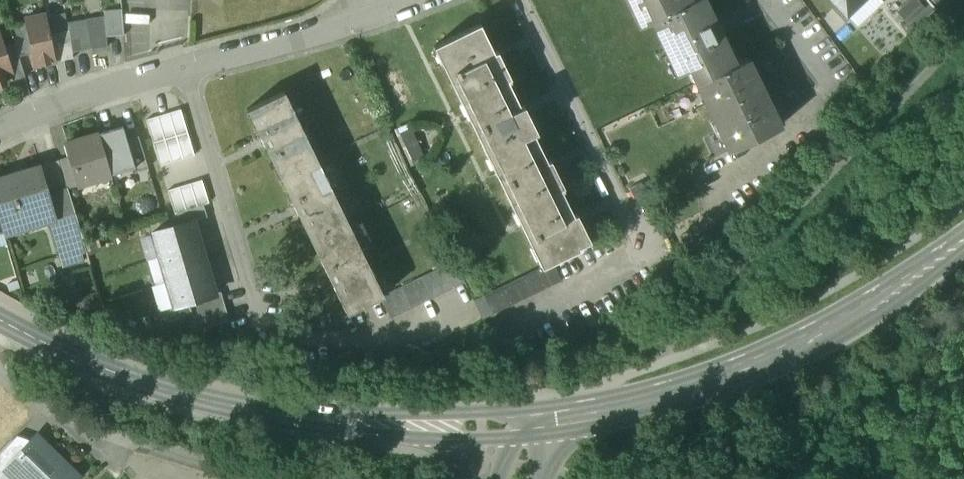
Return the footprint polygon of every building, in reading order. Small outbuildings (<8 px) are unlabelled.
[(689,0),(628,0),(641,25),(652,20),(689,1),(689,0)] [(652,20),(677,72),(689,68),(696,83),(735,64),(705,0),(692,0),(689,1),(652,20)] [(847,16),(864,0),(832,0),(847,16)] [(897,11),(907,23),(926,7),(920,0),(909,0),(897,11)] [(122,10),(104,11),(104,17),(106,37),(124,35),(122,10)] [(46,15),(24,20),(25,24),(32,54),(34,66),(55,61),(46,15)] [(104,17),(87,20),(91,49),(108,47),(106,37),(104,17)] [(87,20),(67,23),(69,30),(72,52),(91,49),(87,20)] [(25,24),(10,27),(15,44),(18,57),(32,54),(25,24)] [(550,160),(546,162),(532,133),(536,131),(523,105),(519,106),(506,79),(510,78),(496,51),(493,52),(480,25),(435,47),(542,266),(586,244),(585,242),(588,240),(576,214),(572,215),(559,188),(563,187),(550,160)] [(69,30),(50,34),(56,61),(73,58),(72,52),(69,30)] [(15,44),(4,47),(4,48),(13,74),(11,74),(13,81),(25,78),(18,57),(15,44)] [(6,83),(4,77),(11,74),(13,74),(4,48),(0,50),(0,85),(6,83)] [(735,64),(696,83),(728,150),(780,126),(763,90),(747,58),(735,64)] [(283,92),(247,110),(280,177),(316,159),(283,92)] [(176,136),(187,133),(180,110),(169,113),(176,136)] [(164,140),(176,136),(169,113),(157,117),(164,140)] [(153,143),(164,140),(157,117),(146,120),(153,143)] [(98,134),(111,176),(136,169),(127,140),(123,126),(98,134)] [(412,129),(399,135),(413,164),(425,158),(412,129)] [(183,160),(194,156),(187,133),(176,136),(183,160)] [(98,134),(67,143),(71,157),(80,186),(111,176),(98,134)] [(171,163),(183,160),(176,136),(164,140),(171,163)] [(138,137),(127,140),(137,172),(148,168),(138,137)] [(160,166),(171,163),(164,140),(153,143),(160,166)] [(80,186),(71,157),(60,161),(68,189),(80,186)] [(316,159),(280,177),(312,245),(350,227),(316,159)] [(60,161),(39,167),(48,195),(68,189),(60,161)] [(0,178),(0,220),(3,229),(4,235),(53,221),(55,220),(48,195),(39,167),(0,178)] [(639,179),(622,188),(632,210),(650,200),(639,179)] [(197,207),(209,204),(202,180),(191,184),(197,207)] [(186,210),(197,207),(191,184),(179,187),(186,210)] [(175,214),(186,210),(179,187),(168,191),(175,214)] [(68,189),(48,195),(55,220),(53,221),(51,224),(60,256),(81,251),(74,222),(78,221),(68,189)] [(204,206),(177,213),(180,224),(193,221),(194,221),(207,218),(204,206)] [(180,224),(152,233),(160,258),(201,245),(194,221),(193,221),(180,224)] [(350,227),(312,245),(347,314),(380,298),(384,296),(350,227)] [(201,245),(160,258),(167,282),(208,270),(201,245)] [(454,261),(433,272),(443,293),(465,283),(454,261)] [(553,262),(473,301),(483,319),(562,281),(553,262)] [(208,270),(167,282),(174,307),(194,301),(215,295),(215,294),(208,270)] [(433,272),(412,282),(422,304),(443,293),(433,272)] [(384,296),(380,298),(390,319),(422,304),(412,282),(384,296)] [(215,295),(194,301),(203,329),(230,321),(221,292),(215,294),(215,295)] [(38,438),(23,453),(2,474),(3,475),(7,478),(75,478),(78,476),(38,438)] [(0,454),(0,478),(3,475),(2,474),(23,453),(12,442),(0,454)]
